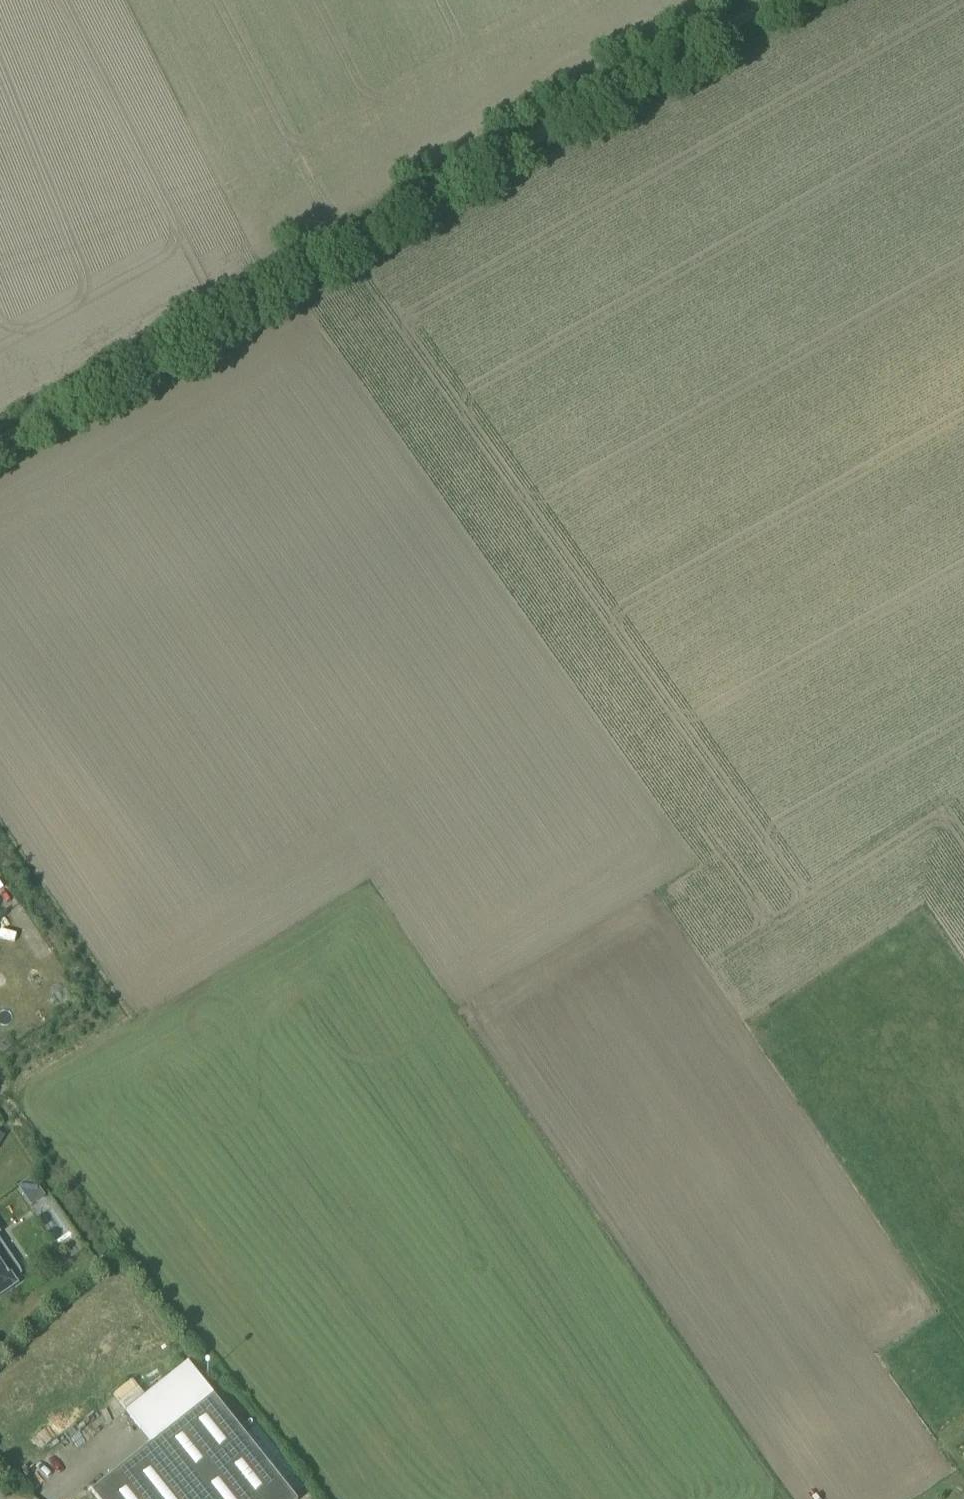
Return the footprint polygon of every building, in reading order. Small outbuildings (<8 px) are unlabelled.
[(25,1196),(39,1187),(32,1178),(19,1187),(25,1196)] [(58,1237),(72,1226),(53,1201),(39,1212),(58,1237)] [(17,1283),(21,1279),(22,1273),(19,1267),(0,1238),(0,1295),(17,1283)] [(188,1364),(127,1413),(152,1444),(92,1492),(97,1498),(296,1498),(188,1364)]
